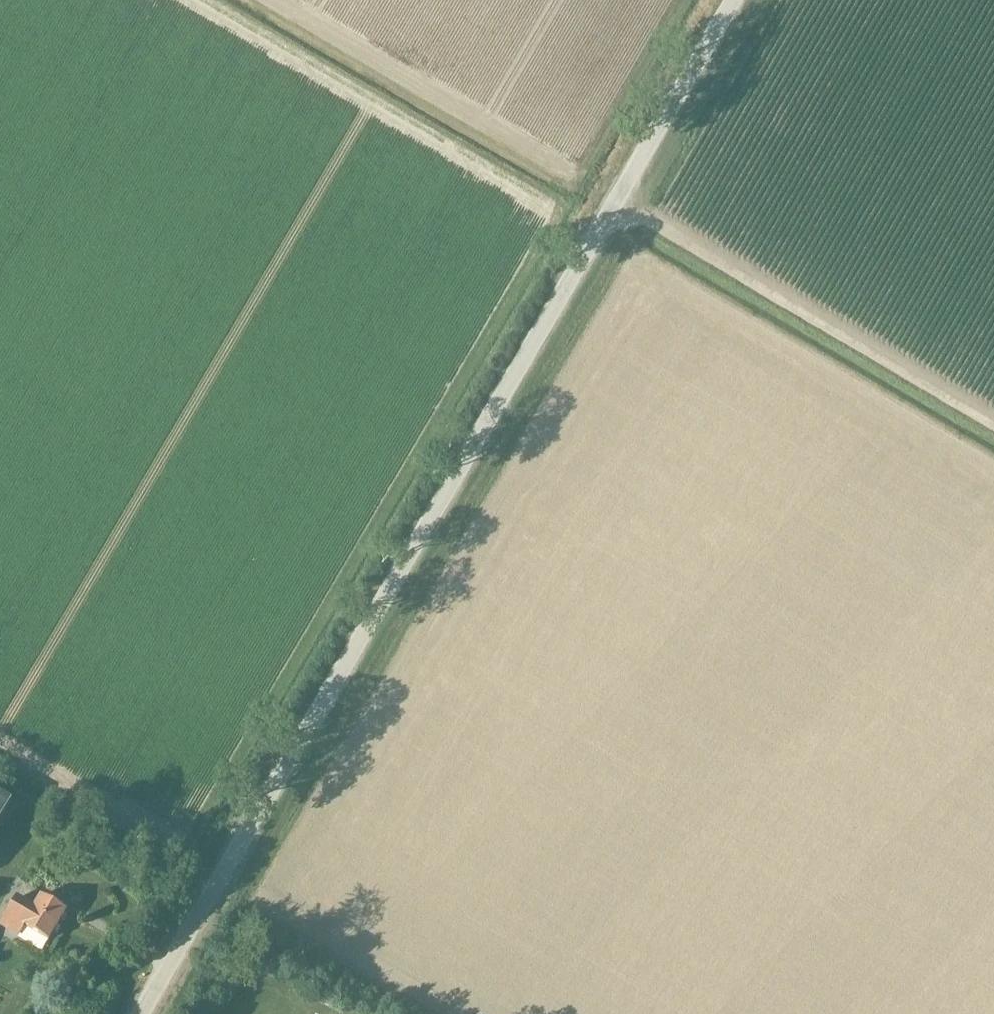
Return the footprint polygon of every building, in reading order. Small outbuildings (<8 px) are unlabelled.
[(10,808),(0,802),(0,824),(10,808)] [(47,940),(65,911),(39,896),(33,906),(17,896),(7,912),(24,921),(21,925),(47,940)]
